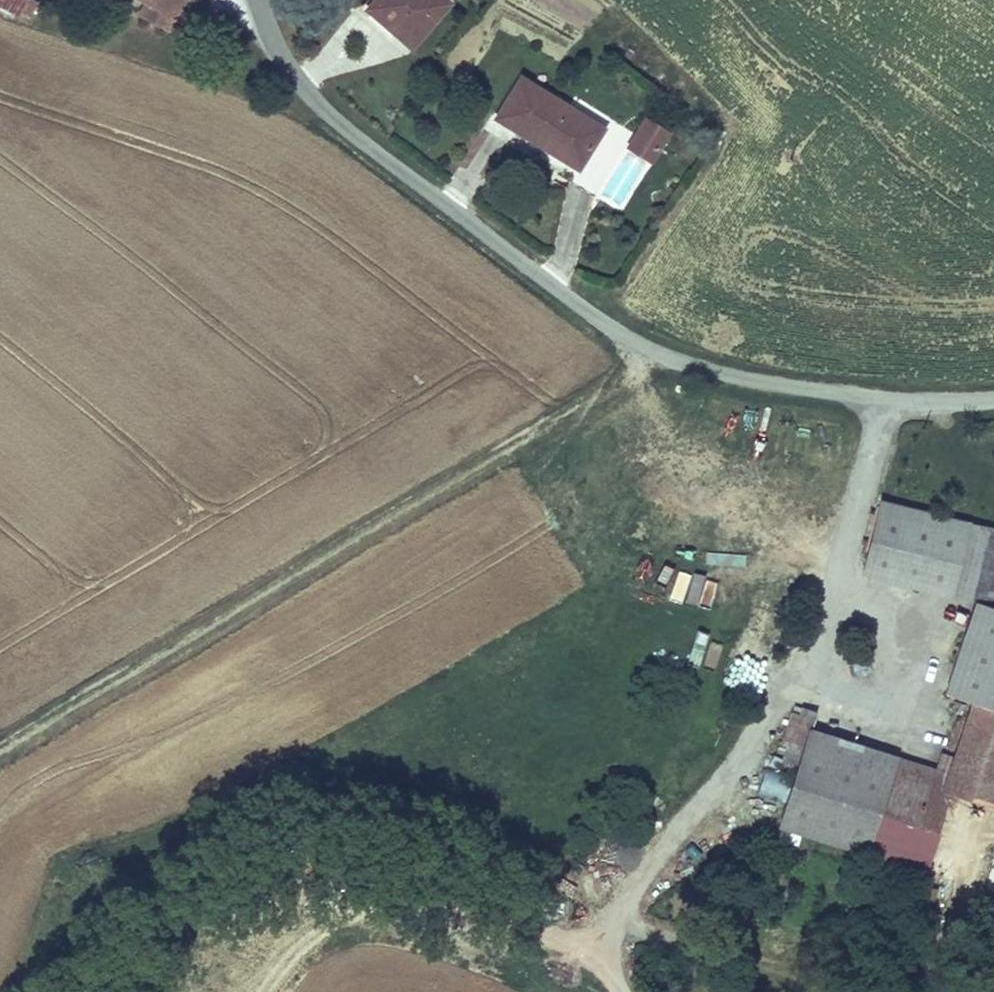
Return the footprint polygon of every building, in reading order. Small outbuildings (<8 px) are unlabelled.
[(16,17),(25,0),(0,0),(0,9),(16,17)] [(175,19),(185,0),(139,0),(175,19)] [(362,13),(406,49),(443,6),(435,0),(372,0),(362,13)] [(500,122),(578,173),(567,191),(588,205),(623,150),(523,86),(500,122)] [(666,161),(675,149),(665,144),(658,156),(666,161)] [(680,169),(687,156),(675,149),(666,161),(680,169)] [(651,168),(658,173),(666,161),(658,156),(651,168)] [(625,208),(633,179),(611,173),(603,202),(625,208)] [(993,612),(993,528),(878,500),(860,578),(973,605),(993,612)] [(992,643),(993,644),(993,612),(973,605),(943,697),(971,706),(992,643)] [(745,639),(729,681),(761,694),(778,651),(745,639)] [(867,855),(942,880),(955,838),(968,800),(993,808),(993,644),(992,643),(971,706),(949,774),(944,790),(894,773),(867,855)] [(814,720),(790,712),(780,741),(786,743),(804,749),(811,729),(814,720)] [(867,855),(894,773),(899,758),(811,729),(804,749),(795,775),(777,831),(817,844),(865,860),(867,855)] [(804,749),(786,743),(777,770),(795,775),(804,749)] [(949,774),(899,758),(894,773),(944,790),(949,774)] [(968,800),(955,838),(983,847),(993,814),(993,808),(968,800)]
